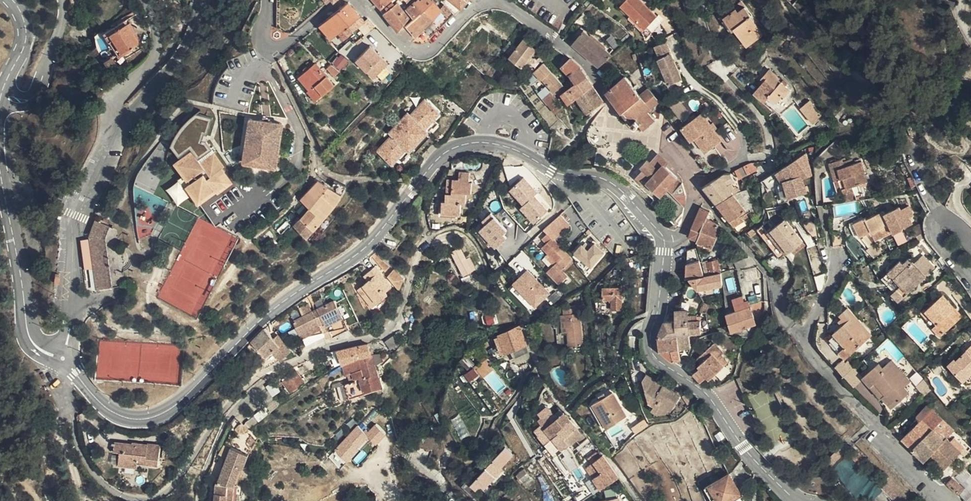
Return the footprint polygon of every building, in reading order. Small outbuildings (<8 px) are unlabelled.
[(394,0),(370,0),(381,12),(391,2),(395,6),(397,3),(394,0)] [(414,5),(406,13),(410,18),(414,21),(416,23),(424,15),(423,13),(431,5),(426,0),(425,0),(417,7),(414,5)] [(443,9),(455,18),(466,8),(472,0),(449,0),(443,9)] [(620,9),(639,29),(642,26),(647,31),(658,21),(638,0),(629,0),(620,9)] [(438,12),(431,5),(423,13),(424,15),(416,23),(423,31),(433,23),(441,31),(455,18),(443,9),(438,12)] [(408,21),(395,6),(386,18),(399,34),(403,28),(408,21)] [(349,7),(320,30),(331,43),(339,36),(348,29),(352,35),(365,25),(349,7)] [(736,13),(727,20),(736,32),(738,30),(750,48),(766,36),(748,10),(738,16),(736,13)] [(117,39),(126,56),(139,50),(137,47),(145,43),(139,32),(136,33),(128,20),(122,24),(123,27),(119,30),(117,26),(107,32),(112,41),(117,39)] [(416,23),(414,21),(405,29),(403,38),(407,42),(410,44),(413,46),(416,47),(419,47),(422,46),(424,45),(428,42),(441,31),(433,23),(423,31),(416,23)] [(344,42),(352,35),(348,29),(339,36),(344,42)] [(339,36),(331,43),(336,48),(344,42),(339,36)] [(602,71),(613,62),(584,37),(575,48),(582,53),(591,61),(602,71)] [(122,58),(126,56),(117,39),(112,41),(122,58)] [(669,52),(666,44),(654,49),(658,57),(669,52)] [(528,69),(534,61),(539,53),(526,45),(513,63),(526,72),(528,69)] [(371,48),(358,63),(375,80),(389,66),(371,48)] [(671,55),(658,61),(670,86),(682,81),(671,55)] [(108,69),(116,64),(112,58),(104,63),(108,69)] [(541,66),(534,61),(528,69),(537,76),(539,73),(537,71),(541,66)] [(580,70),(573,63),(563,71),(576,88),(587,80),(582,73),(580,70)] [(302,83),(313,95),(328,81),(317,68),(302,83)] [(540,74),(546,82),(555,97),(559,94),(561,93),(557,87),(560,84),(548,68),(540,74)] [(335,82),(342,76),(332,69),(328,73),(335,82)] [(771,80),(757,95),(775,112),(786,98),(788,100),(793,94),(778,82),(780,80),(773,73),(768,78),(771,80)] [(587,80),(576,88),(558,101),(561,105),(564,103),(568,109),(578,102),(579,104),(584,100),(592,111),(603,103),(587,80)] [(328,81),(313,95),(310,97),(318,105),(336,89),(328,81)] [(623,116),(642,100),(628,81),(622,86),(620,83),(616,86),(618,89),(609,97),(623,115),(623,116)] [(539,99),(554,119),(562,113),(547,93),(539,99)] [(644,134),(655,126),(647,115),(658,105),(650,94),(642,100),(623,116),(636,132),(641,129),(644,134)] [(579,104),(587,115),(592,111),(584,100),(579,104)] [(681,102),(671,108),(680,121),(689,114),(681,102)] [(425,134),(433,125),(439,118),(426,105),(412,120),(410,118),(390,137),(393,139),(379,155),(392,167),(398,161),(407,152),(410,155),(411,153),(426,138),(428,136),(425,134)] [(813,106),(804,112),(814,128),(823,121),(813,106)] [(190,121),(183,129),(175,142),(181,152),(193,143),(202,157),(213,149),(208,141),(202,139),(205,131),(208,132),(213,118),(199,114),(190,121)] [(691,142),(694,145),(697,142),(703,150),(708,156),(724,144),(716,134),(712,129),(703,117),(682,134),(690,143),(691,142)] [(288,125),(251,119),(244,164),(281,169),(288,125)] [(437,129),(433,125),(425,134),(428,136),(432,132),(434,133),(437,129)] [(430,141),(426,138),(411,153),(415,157),(430,141)] [(697,142),(694,145),(693,145),(700,153),(703,150),(697,142)] [(407,152),(398,161),(402,165),(407,161),(406,160),(410,155),(407,152)] [(658,195),(664,188),(667,185),(673,178),(661,167),(664,164),(655,155),(647,163),(645,160),(639,166),(642,169),(634,176),(643,185),(646,183),(658,195)] [(845,193),(852,191),(872,185),(865,164),(857,167),(856,162),(847,165),(846,161),(832,165),(835,175),(839,173),(842,183),(845,193)] [(247,238),(218,202),(227,195),(219,186),(225,182),(221,177),(224,175),(214,162),(201,173),(192,163),(176,176),(188,191),(185,194),(200,213),(203,211),(223,236),(226,233),(231,238),(233,237),(236,241),(238,239),(240,243),(247,238)] [(749,174),(747,169),(746,168),(739,172),(742,179),(749,174)] [(793,190),(789,192),(790,192),(795,208),(814,205),(811,183),(810,181),(806,172),(789,180),(793,190)] [(740,197),(739,196),(733,185),(738,182),(734,176),(727,176),(720,180),(707,190),(719,206),(721,210),(729,205),(737,199),(740,197)] [(523,178),(509,192),(523,207),(519,210),(533,225),(548,212),(534,196),(537,193),(523,178)] [(684,189),(673,178),(667,185),(678,196),(686,197),(684,189)] [(451,201),(444,200),(444,209),(441,208),(440,222),(460,223),(461,211),(465,211),(466,200),(471,200),(471,190),(468,189),(468,180),(457,179),(456,186),(451,186),(451,201)] [(230,191),(225,182),(219,186),(227,195),(230,191)] [(664,188),(684,206),(686,197),(678,196),(667,185),(664,188)] [(297,234),(309,243),(319,231),(336,210),(327,204),(333,194),(320,186),(306,205),(314,212),(297,234)] [(337,186),(333,194),(343,200),(349,190),(337,186)] [(841,206),(856,204),(852,191),(845,193),(838,195),(841,206)] [(795,208),(790,192),(788,193),(787,195),(788,209),(795,208)] [(327,204),(336,210),(343,200),(333,194),(327,204)] [(748,216),(737,199),(729,205),(735,212),(727,218),(737,235),(744,230),(741,227),(745,224),(742,220),(748,216)] [(729,205),(721,210),(725,215),(722,217),(724,221),(727,218),(735,212),(729,205)] [(918,225),(915,218),(913,213),(917,211),(915,207),(906,211),(905,208),(891,216),(890,213),(873,221),(872,220),(860,226),(867,240),(878,234),(883,244),(901,234),(901,235),(909,231),(909,230),(918,225)] [(709,216),(702,213),(697,227),(693,236),(692,238),(692,242),(698,245),(701,237),(709,240),(714,227),(707,224),(709,216)] [(482,222),(485,225),(477,233),(493,249),(509,234),(490,215),(482,222)] [(676,230),(682,222),(679,220),(673,226),(676,230)] [(792,224),(790,225),(801,253),(809,247),(792,224)] [(801,253),(790,225),(775,236),(791,259),(795,257),(801,253)] [(723,231),(714,227),(709,240),(701,237),(698,245),(714,252),(723,231)] [(920,231),(925,240),(932,236),(927,227),(920,231)] [(769,228),(761,234),(778,256),(766,264),(774,272),(791,259),(775,236),(769,228)] [(758,230),(751,235),(754,240),(761,234),(758,230)] [(909,231),(901,235),(908,249),(917,244),(909,231)] [(876,253),(883,244),(878,234),(867,240),(864,241),(876,253)] [(837,236),(839,247),(845,249),(849,249),(847,235),(837,236)] [(105,241),(115,245),(117,241),(106,236),(105,241)] [(121,246),(115,245),(105,241),(98,239),(94,258),(103,308),(132,302),(130,290),(124,261),(121,246)] [(546,246),(552,254),(561,246),(555,239),(546,246)] [(390,241),(381,251),(392,260),(400,249),(390,241)] [(559,263),(566,258),(569,255),(561,246),(552,254),(559,263)] [(585,247),(577,255),(593,272),(606,260),(597,250),(592,255),(585,247)] [(809,247),(801,253),(795,257),(800,264),(814,254),(809,247)] [(691,254),(689,284),(692,283),(701,291),(725,286),(722,276),(707,280),(704,280),(698,252),(691,254)] [(458,258),(451,262),(464,284),(475,277),(468,266),(464,268),(458,258)] [(931,258),(921,266),(932,279),(942,271),(931,258)] [(383,266),(384,265),(374,259),(370,263),(378,271),(383,266)] [(908,262),(896,271),(907,286),(903,289),(898,293),(905,302),(933,280),(932,279),(921,266),(916,259),(910,264),(908,262)] [(752,271),(749,262),(739,267),(740,272),(741,275),(752,271)] [(710,270),(705,272),(707,280),(722,276),(719,263),(710,265),(710,270)] [(391,273),(383,266),(378,271),(385,279),(391,273)] [(559,266),(554,271),(562,280),(567,275),(559,266)] [(370,269),(364,274),(370,281),(366,284),(370,289),(359,298),(375,316),(390,302),(388,299),(393,294),(370,269)] [(576,269),(571,273),(582,287),(587,283),(576,269)] [(526,270),(510,286),(535,309),(550,293),(526,270)] [(907,286),(896,271),(892,274),(903,289),(907,286)] [(394,276),(388,283),(400,296),(405,284),(394,276)] [(625,293),(606,293),(605,304),(615,304),(614,314),(624,314),(625,293)] [(739,314),(751,310),(749,303),(744,305),(743,300),(735,302),(739,314)] [(949,301),(932,316),(943,330),(938,334),(946,343),(966,325),(959,317),(961,315),(949,301)] [(926,308),(924,305),(918,309),(921,313),(926,308)] [(313,320),(326,345),(346,334),(333,310),(313,320)] [(757,326),(751,310),(739,314),(728,318),(733,336),(750,330),(749,329),(757,326)] [(838,339),(854,357),(875,340),(851,312),(842,319),(848,326),(836,337),(838,339)] [(569,320),(571,338),(572,351),(585,349),(582,319),(580,319),(580,313),(566,315),(566,321),(569,320)] [(686,314),(681,315),(677,315),(677,326),(666,327),(662,338),(661,341),(683,339),(693,338),(692,321),(691,315),(686,315),(686,314)] [(969,323),(961,315),(959,317),(966,325),(969,323)] [(324,346),(326,345),(313,320),(292,332),(304,353),(322,343),(324,346)] [(700,320),(692,321),(693,338),(706,337),(704,324),(701,325),(700,320)] [(527,353),(520,335),(501,341),(508,360),(515,357),(527,353)] [(695,353),(693,338),(683,339),(684,354),(695,353)] [(683,339),(661,341),(664,354),(678,365),(685,364),(684,354),(683,339)] [(848,363),(854,357),(838,339),(832,344),(848,363)] [(276,368),(279,371),(280,370),(269,357),(276,351),(275,349),(274,350),(264,340),(246,358),(265,378),(276,368)] [(393,345),(383,351),(389,359),(399,351),(393,345)] [(716,375),(719,378),(733,364),(727,357),(729,355),(719,345),(703,361),(708,366),(705,369),(706,371),(700,376),(707,383),(713,378),(716,375)] [(280,370),(290,361),(279,348),(276,351),(269,357),(280,370)] [(367,353),(353,357),(355,363),(348,366),(348,370),(370,362),(368,356),(367,353)] [(530,360),(527,353),(515,357),(518,364),(530,360)] [(355,363),(353,357),(335,362),(339,373),(339,374),(348,370),(348,366),(355,363)] [(844,360),(835,368),(852,388),(861,380),(844,360)] [(953,370),(969,388),(970,387),(970,360),(963,367),(960,364),(953,370)] [(279,371),(281,373),(292,364),(291,362),(290,361),(280,370),(279,371)] [(488,361),(476,366),(480,376),(492,371),(488,361)] [(339,373),(335,362),(324,365),(326,371),(331,369),(333,376),(339,373)] [(371,367),(370,362),(348,370),(339,374),(343,384),(350,382),(351,385),(360,382),(362,388),(375,382),(373,373),(371,367)] [(885,368),(868,382),(885,403),(887,401),(897,413),(915,398),(911,391),(916,387),(898,365),(888,373),(885,368)] [(473,368),(463,375),(468,383),(478,376),(473,368)] [(942,380),(947,375),(944,371),(939,376),(942,380)] [(649,388),(656,380),(652,377),(648,383),(649,388)] [(301,380),(288,391),(296,401),(309,389),(301,380)] [(650,394),(662,384),(656,380),(649,388),(650,394)] [(360,382),(351,385),(352,390),(346,393),(343,394),(348,408),(380,396),(375,382),(362,388),(360,382)] [(351,385),(350,382),(343,384),(346,393),(352,390),(351,385)] [(860,382),(854,388),(869,402),(875,395),(860,382)] [(687,402),(662,384),(650,394),(651,401),(660,407),(654,414),(662,420),(670,418),(672,415),(675,417),(687,402)] [(938,395),(933,389),(926,396),(930,402),(938,395)] [(348,408),(343,394),(338,395),(343,409),(348,408)] [(617,398),(598,408),(599,409),(595,411),(606,433),(610,431),(611,432),(629,423),(617,398)] [(556,427),(558,425),(549,413),(539,422),(542,425),(545,423),(551,431),(556,427)] [(928,425),(907,444),(930,469),(935,465),(948,479),(966,460),(952,446),(960,438),(934,413),(925,422),(928,425)] [(568,438),(574,432),(569,425),(564,420),(563,421),(558,425),(556,427),(566,440),(568,438)] [(556,448),(566,440),(556,427),(551,431),(545,423),(542,425),(539,428),(543,432),(537,437),(542,443),(544,441),(548,446),(550,448),(552,447),(554,450),(556,448)] [(373,425),(366,433),(356,425),(333,452),(347,464),(368,440),(376,446),(386,435),(373,425)] [(568,438),(574,447),(581,441),(574,432),(568,438)] [(575,462),(575,461),(568,452),(574,447),(568,438),(566,440),(556,448),(560,454),(566,461),(570,466),(574,463),(575,462)] [(822,455),(828,463),(842,451),(836,443),(832,447),(822,455)] [(126,447),(113,445),(112,447),(115,448),(114,453),(121,454),(119,466),(139,469),(139,464),(160,467),(163,450),(149,448),(149,449),(135,447),(134,452),(126,450),(126,447)] [(506,447),(468,486),(477,495),(515,456),(506,447)] [(551,452),(554,457),(555,456),(556,458),(560,454),(556,448),(554,450),(551,452)] [(853,448),(847,454),(858,465),(863,459),(853,448)] [(544,457),(548,461),(554,457),(551,452),(544,457)] [(236,454),(222,490),(242,493),(255,462),(236,454)] [(561,465),(566,461),(560,454),(556,458),(561,465)] [(821,466),(822,468),(828,463),(822,455),(821,456),(820,457),(820,459),(820,461),(820,463),(820,464),(821,466)] [(602,496),(617,484),(598,459),(588,466),(590,470),(586,474),(594,485),(602,496)] [(579,469),(574,463),(570,466),(566,461),(561,465),(570,475),(579,469)] [(572,478),(580,472),(579,469),(570,475),(572,478)] [(705,492),(710,500),(742,500),(743,500),(730,478),(705,492)] [(958,484),(952,490),(962,500),(965,500),(969,496),(958,484)] [(598,499),(602,496),(594,485),(590,488),(598,499)] [(220,490),(218,500),(246,500),(247,494),(242,493),(222,490),(220,490)] [(539,493),(536,490),(526,497),(529,500),(539,493)] [(585,500),(594,500),(589,490),(581,494),(585,500)]
